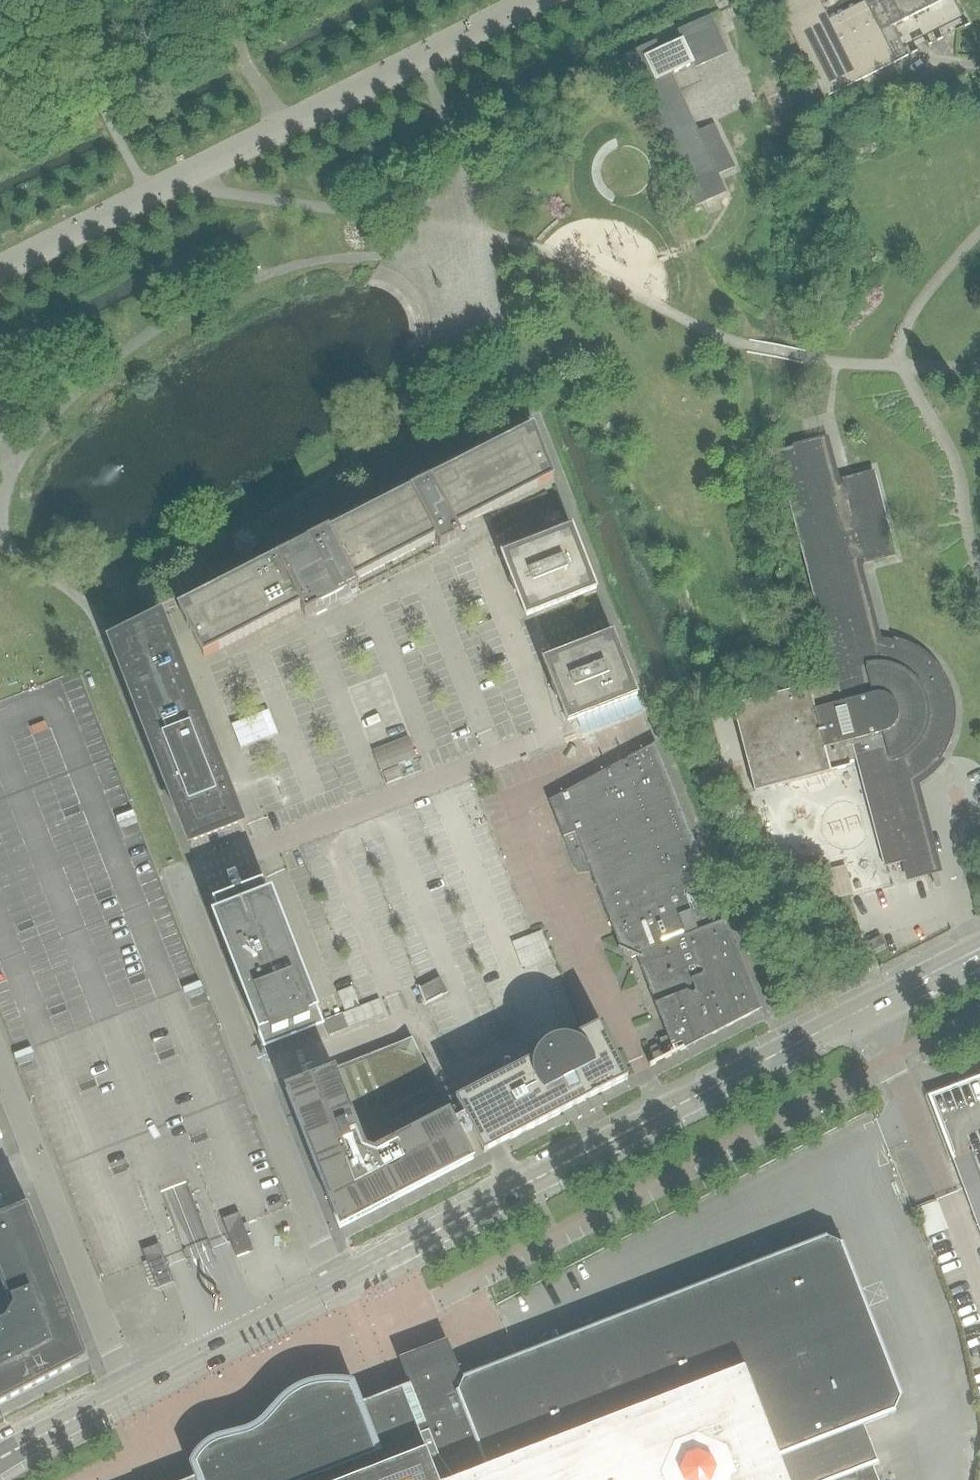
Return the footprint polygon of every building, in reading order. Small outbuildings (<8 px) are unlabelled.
[(945,0),(790,0),(777,7),(824,99),(908,56),(893,26),(945,0)] [(625,57),(695,207),(702,204),(725,193),(717,175),(732,168),(718,137),(702,144),(678,92),(670,75),(694,64),(696,68),(726,54),(709,17),(678,31),(682,39),(659,50),(655,42),(625,57)] [(456,528),(553,479),(552,477),(534,430),(533,428),(179,609),(203,657),(300,608),(305,618),(320,610),(358,590),(353,580),(434,539),(439,549),(461,538),(456,528)] [(839,679),(732,707),(754,792),(859,764),(885,867),(911,859),(914,873),(929,870),(932,883),(934,882),(908,784),(917,780),(925,774),(933,767),(939,760),(945,752),(949,743),(952,733),(954,723),(955,713),(955,708),(954,699),(951,689),(947,680),(945,675),(940,667),(933,659),(930,656),(922,649),(913,644),(904,640),(895,637),(890,636),(880,635),(869,635),(852,567),(895,556),(873,471),(841,480),(842,484),(831,488),(821,448),(811,451),(808,444),(777,451),(839,679)] [(533,615),(596,590),(571,527),(548,535),(510,550),(501,554),(514,587),(526,618),(533,615)] [(112,643),(191,845),(241,825),(163,623),(112,643)] [(636,696),(637,696),(612,632),(548,657),(542,660),(567,723),(576,720),(591,714),(636,696)] [(636,696),(591,714),(597,729),(642,711),(636,696)] [(271,737),(261,714),(232,725),(241,749),(271,737)] [(408,736),(373,749),(380,771),(416,758),(408,736)] [(672,1048),(679,1052),(759,1010),(760,1011),(761,1010),(760,1009),(747,978),(729,931),(656,743),(548,801),(575,870),(587,865),(615,935),(617,942),(631,948),(642,943),(645,951),(636,955),(672,1048)] [(404,777),(400,766),(385,772),(389,783),(404,777)] [(824,879),(831,908),(853,902),(846,873),(824,879)] [(311,1003),(311,1004),(263,881),(213,901),(260,1023),(260,1024),(266,1040),(318,1020),(311,1003)] [(534,935),(513,944),(525,971),(553,959),(542,932),(534,935)] [(879,936),(867,943),(872,951),(884,944),(879,936)] [(441,995),(447,993),(439,978),(419,988),(418,986),(417,987),(424,1003),(441,996),(441,995)] [(354,988),(338,994),(346,1012),(361,1006),(354,988)] [(360,1007),(346,1013),(324,1022),(329,1035),(385,1013),(380,1000),(360,1007)] [(489,1151),(627,1079),(630,1077),(629,1075),(626,1077),(622,1069),(608,1044),(599,1025),(574,1038),(572,1039),(569,1039),(562,1038),(556,1039),(553,1040),(547,1043),(542,1046),(538,1051),(533,1059),(531,1060),(460,1097),(455,1100),(483,1154),(489,1151)] [(340,1228),(473,1159),(449,1113),(447,1113),(416,1053),(412,1055),(400,1051),(398,1046),(335,1071),(334,1069),(286,1089),(340,1228)] [(926,1092),(924,1096),(949,1160),(951,1159),(963,1190),(979,1235),(979,1072),(926,1092)] [(939,1200),(918,1205),(924,1235),(945,1230),(939,1200)] [(74,1366),(82,1344),(29,1206),(0,1218),(0,1279),(13,1311),(7,1321),(0,1325),(0,1328),(2,1333),(0,1344),(0,1405),(74,1366)] [(232,1247),(236,1257),(252,1250),(249,1243),(243,1229),(237,1213),(221,1219),(232,1247)] [(873,1465),(878,1463),(864,1425),(894,1413),(902,1396),(843,1242),(825,1235),(516,1355),(461,1376),(447,1340),(423,1349),(399,1358),(409,1385),(345,1410),(343,1404),(306,1419),(305,1418),(304,1416),(303,1415),(302,1415),(300,1414),(299,1414),(297,1414),(295,1414),(294,1415),(293,1415),(291,1416),(290,1418),(290,1419),(289,1421),(289,1422),(289,1424),(290,1425),(207,1457),(213,1471),(189,1479),(835,1479),(873,1465)] [(170,1271),(164,1256),(161,1248),(144,1255),(157,1289),(174,1282),(170,1271)] [(873,1465),(835,1479),(879,1479),(873,1465)]
